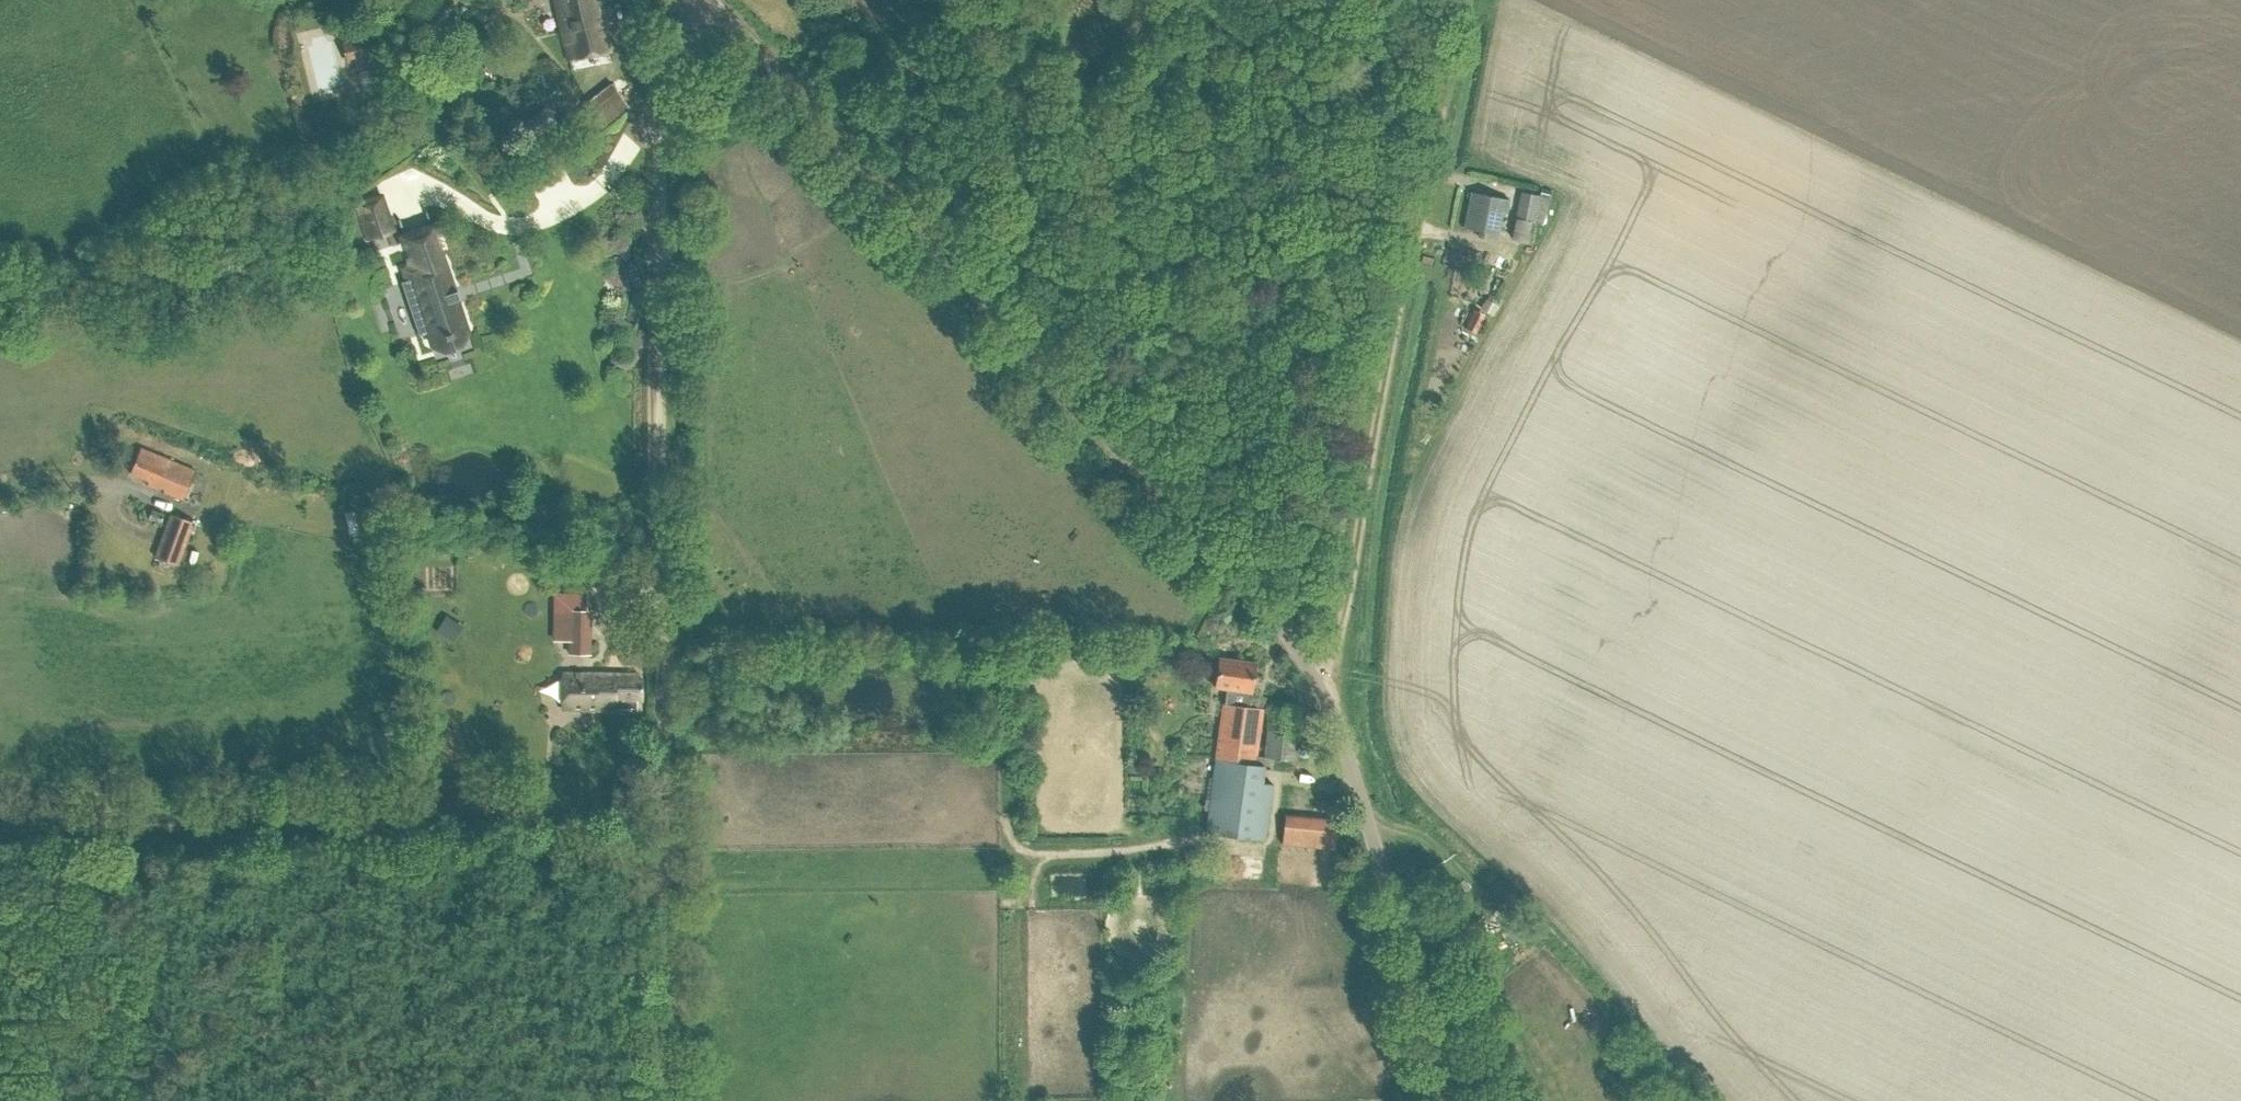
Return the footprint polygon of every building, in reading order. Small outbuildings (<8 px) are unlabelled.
[(594,0),(557,0),(570,57),(611,50),(603,0),(602,0),(594,1),(594,0)] [(343,41),(348,62),(374,56),(369,35),(343,41)] [(602,128),(630,104),(612,82),(585,105),(584,103),(568,116),(584,135),(598,123),(602,128)] [(1541,188),(1539,195),(1540,195),(1549,197),(1550,197),(1551,190),(1541,188)] [(1521,190),(1515,217),(1533,221),(1540,195),(1539,195),(1521,190)] [(1506,213),(1508,199),(1470,191),(1463,227),(1495,233),(1500,212),(1506,213)] [(381,195),(356,203),(367,237),(392,229),(381,195)] [(406,280),(402,281),(419,335),(427,333),(430,341),(442,337),(443,340),(456,336),(455,333),(467,329),(433,228),(403,238),(413,266),(402,269),(406,280)] [(1499,304),(1486,297),(1480,307),(1493,315),(1499,304)] [(1476,333),(1484,315),(1473,310),(1465,327),(1476,333)] [(186,498),(198,469),(142,446),(131,472),(150,479),(149,483),(186,498)] [(161,522),(164,513),(152,509),(149,518),(161,522)] [(179,566),(196,523),(172,513),(155,556),(179,566)] [(539,592),(537,609),(548,611),(551,594),(539,592)] [(592,654),(593,609),(569,609),(568,654),(592,654)] [(446,615),(436,632),(448,639),(458,623),(446,615)] [(1205,829),(1209,830),(1265,838),(1273,785),(1265,784),(1261,783),(1263,769),(1264,766),(1256,764),(1257,755),(1262,722),(1264,709),(1249,706),(1251,691),(1252,691),(1257,664),(1222,659),(1218,687),(1226,688),(1224,704),(1205,829)] [(646,698),(646,677),(640,677),(640,670),(566,670),(566,708),(639,708),(639,698),(646,698)] [(1294,760),(1299,712),(1269,709),(1264,756),(1273,757),(1294,760)] [(1257,755),(1256,764),(1264,766),(1272,767),(1273,757),(1264,756),(1257,755)] [(1336,819),(1285,814),(1283,843),(1334,848),(1336,819)]
